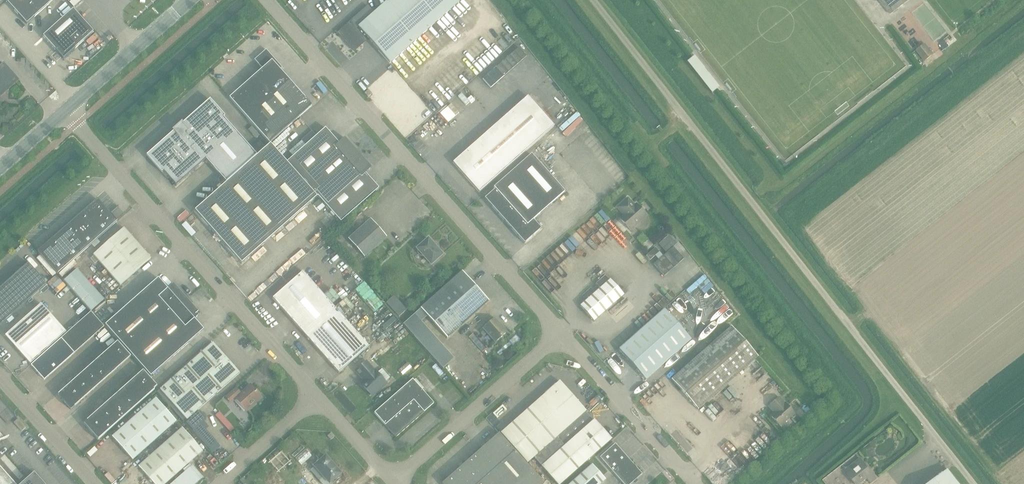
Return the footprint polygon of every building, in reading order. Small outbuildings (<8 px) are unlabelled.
[(6,1),(27,24),(54,0),(7,0),(6,1)] [(338,33),(354,51),(366,40),(365,40),(367,38),(390,63),(461,0),(388,0),(373,13),(368,7),(350,22),(338,33)] [(890,14),(909,0),(879,0),(890,14)] [(73,9),(43,36),(63,59),(94,32),(73,9)] [(944,39),(940,42),(945,49),(949,46),(944,39)] [(925,43),(916,50),(925,61),(934,53),(925,43)] [(255,60),(262,69),(229,98),(269,144),(312,106),(280,70),(282,68),(266,50),(255,60)] [(517,64),(508,55),(499,63),(507,73),(517,64)] [(17,81),(3,66),(3,67),(0,63),(0,94),(8,87),(9,88),(17,81)] [(453,163),(479,193),(554,126),(527,96),(453,163)] [(181,123),(173,130),(175,133),(149,156),(176,186),(206,160),(226,183),(257,156),(223,118),(209,103),(184,126),(181,123)] [(339,143),(325,128),(286,163),(270,144),(257,156),(226,183),(194,211),(241,264),(318,196),(341,222),(379,188),(365,173),(371,168),(344,138),(339,143)] [(564,192),(531,155),(493,188),(495,189),(485,199),(524,243),(541,229),(533,220),(564,192)] [(53,238),(37,252),(57,274),(117,221),(110,213),(97,199),(53,239),(53,238)] [(628,199),(618,208),(619,208),(625,215),(620,219),(632,233),(632,232),(630,230),(646,215),(637,204),(635,206),(628,199)] [(318,200),(314,204),(320,210),(324,207),(318,200)] [(387,237),(370,219),(348,239),(364,257),(387,237)] [(151,258),(124,228),(93,255),(120,285),(151,258)] [(664,276),(683,259),(673,247),(676,245),(668,236),(659,244),(667,253),(654,264),(664,276)] [(428,239),(417,249),(431,265),(442,255),(428,239)] [(653,245),(649,239),(642,244),(647,250),(653,245)] [(655,248),(646,256),(650,260),(659,252),(655,248)] [(46,284),(28,263),(0,288),(0,325),(46,284)] [(104,300),(77,270),(64,281),(91,311),(104,300)] [(489,301),(462,271),(420,309),(447,338),(489,301)] [(272,298),(339,373),(369,347),(302,272),(272,298)] [(128,351),(187,299),(173,284),(167,289),(158,278),(105,325),(128,351)] [(580,306),(594,322),(624,295),(610,279),(580,306)] [(187,299),(128,351),(151,377),(203,330),(194,319),(200,314),(187,299)] [(66,332),(41,304),(5,336),(30,364),(66,332)] [(691,340),(664,309),(618,350),(646,380),(691,340)] [(91,312),(31,365),(44,380),(104,327),(91,312)] [(454,359),(415,314),(403,324),(443,369),(454,359)] [(507,332),(494,318),(483,328),(495,342),(507,332)] [(671,380),(698,410),(758,357),(731,327),(671,380)] [(473,334),(469,337),(482,352),(483,351),(486,349),(473,334)] [(107,351),(121,367),(131,358),(117,342),(107,351)] [(160,390),(157,392),(183,421),(184,423),(186,421),(187,423),(197,435),(196,435),(208,448),(216,441),(206,430),(209,427),(203,421),(206,419),(199,410),(240,373),(213,343),(160,390)] [(98,359),(112,375),(121,367),(107,351),(98,359)] [(89,367),(102,383),(112,375),(98,359),(89,367)] [(366,362),(356,371),(365,381),(361,384),(372,396),(386,383),(385,382),(390,378),(382,369),(377,373),(375,371),(366,362)] [(79,375),(93,391),(102,383),(88,367),(79,375)] [(133,380),(148,397),(158,388),(144,372),(133,380)] [(79,375),(70,384),(84,399),(93,391),(79,375)] [(385,425),(392,433),(396,437),(424,413),(424,412),(434,404),(412,379),(374,413),(385,425)] [(124,389),(139,405),(148,397),(133,380),(124,389)] [(527,464),(534,457),(557,438),(564,446),(593,421),(585,412),(586,411),(559,381),(501,433),(527,464)] [(57,395),(71,410),(84,399),(70,384),(57,395)] [(246,411),(261,397),(250,385),(241,394),(236,388),(226,397),(231,403),(235,399),(246,411)] [(115,397),(129,413),(139,405),(124,389),(115,397)] [(105,405),(120,421),(129,413),(115,397),(105,405)] [(112,437),(133,460),(176,422),(156,398),(112,437)] [(771,416),(780,426),(794,413),(785,404),(784,404),(778,398),(769,406),(775,413),(771,416)] [(7,422),(14,415),(0,399),(0,414),(7,422)] [(96,413),(111,429),(120,421),(105,405),(96,413)] [(803,407),(803,410),(807,415),(811,411),(806,405),(803,407)] [(83,424),(98,441),(111,429),(96,413),(83,424)] [(14,423),(22,431),(26,427),(18,419),(14,423)] [(612,440),(594,420),(593,421),(564,446),(557,438),(534,457),(542,466),(541,466),(557,483),(561,483),(612,440)] [(228,423),(224,426),(230,433),(234,429),(228,423)] [(182,428),(138,467),(154,483),(166,483),(203,451),(182,428)] [(499,433),(442,483),(543,483),(499,433)] [(600,457),(623,483),(631,483),(642,474),(615,444),(600,457)] [(305,450),(295,459),(301,466),(311,457),(305,450)] [(315,467),(311,471),(319,480),(323,477),(329,483),(341,474),(325,456),(314,466),(315,467)] [(848,475),(855,483),(860,483),(867,478),(871,483),(876,479),(860,459),(846,470),(849,475),(848,475)] [(570,483),(601,483),(606,480),(592,464),(570,483)] [(0,466),(0,483),(16,483),(0,466)] [(948,470),(931,483),(959,483),(948,470)] [(34,472),(21,483),(44,483),(34,472)]
